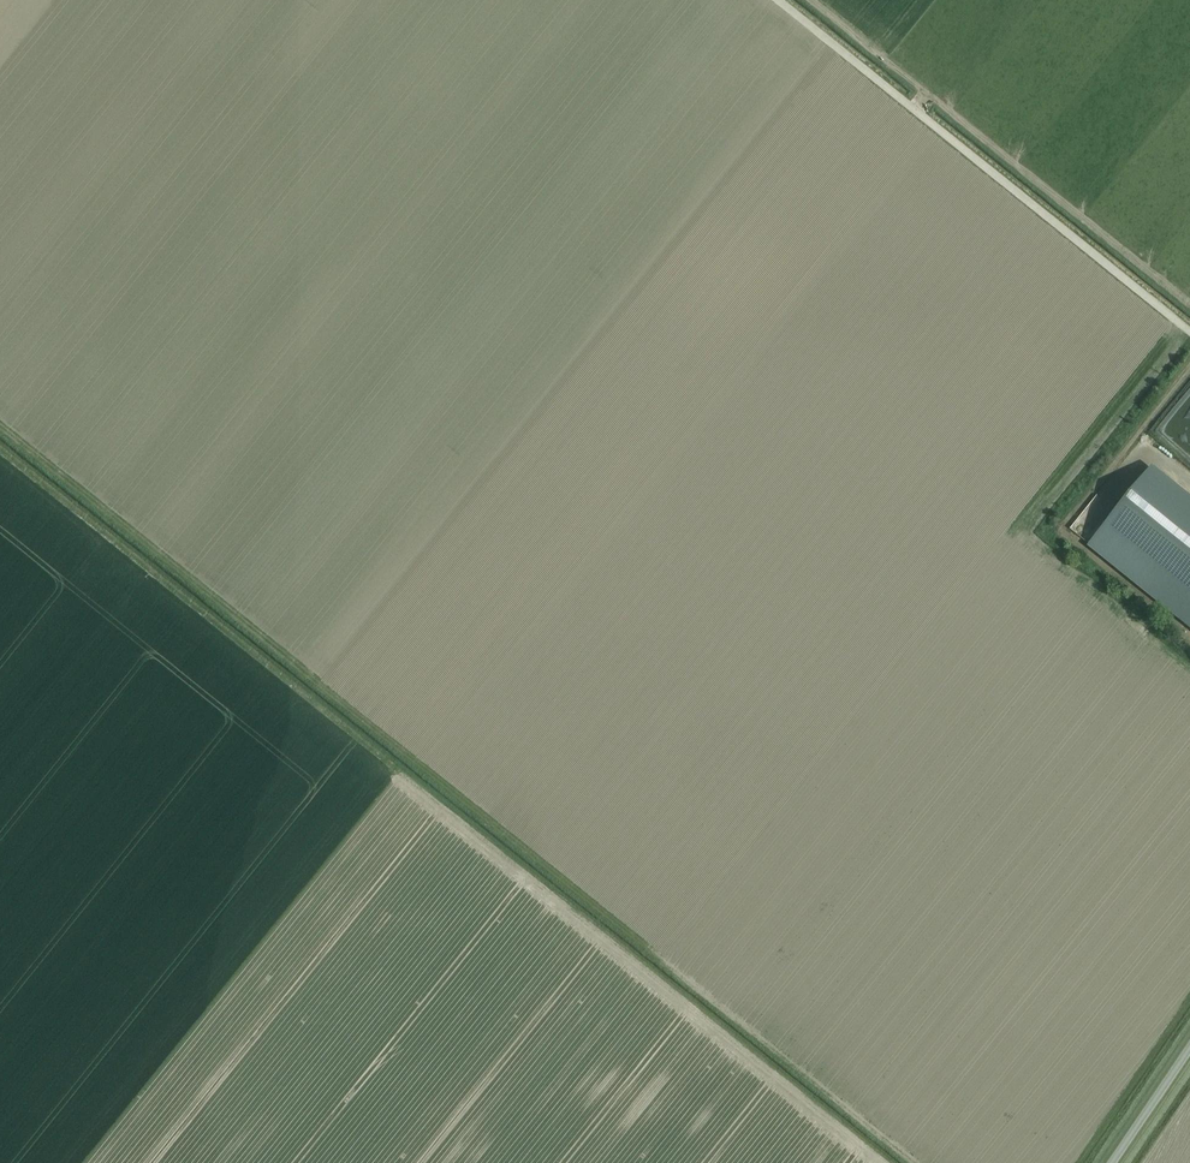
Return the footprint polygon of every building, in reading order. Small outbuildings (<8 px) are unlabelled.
[(1150,469),(1089,544),(1189,625),(1189,502),(1150,469)]
